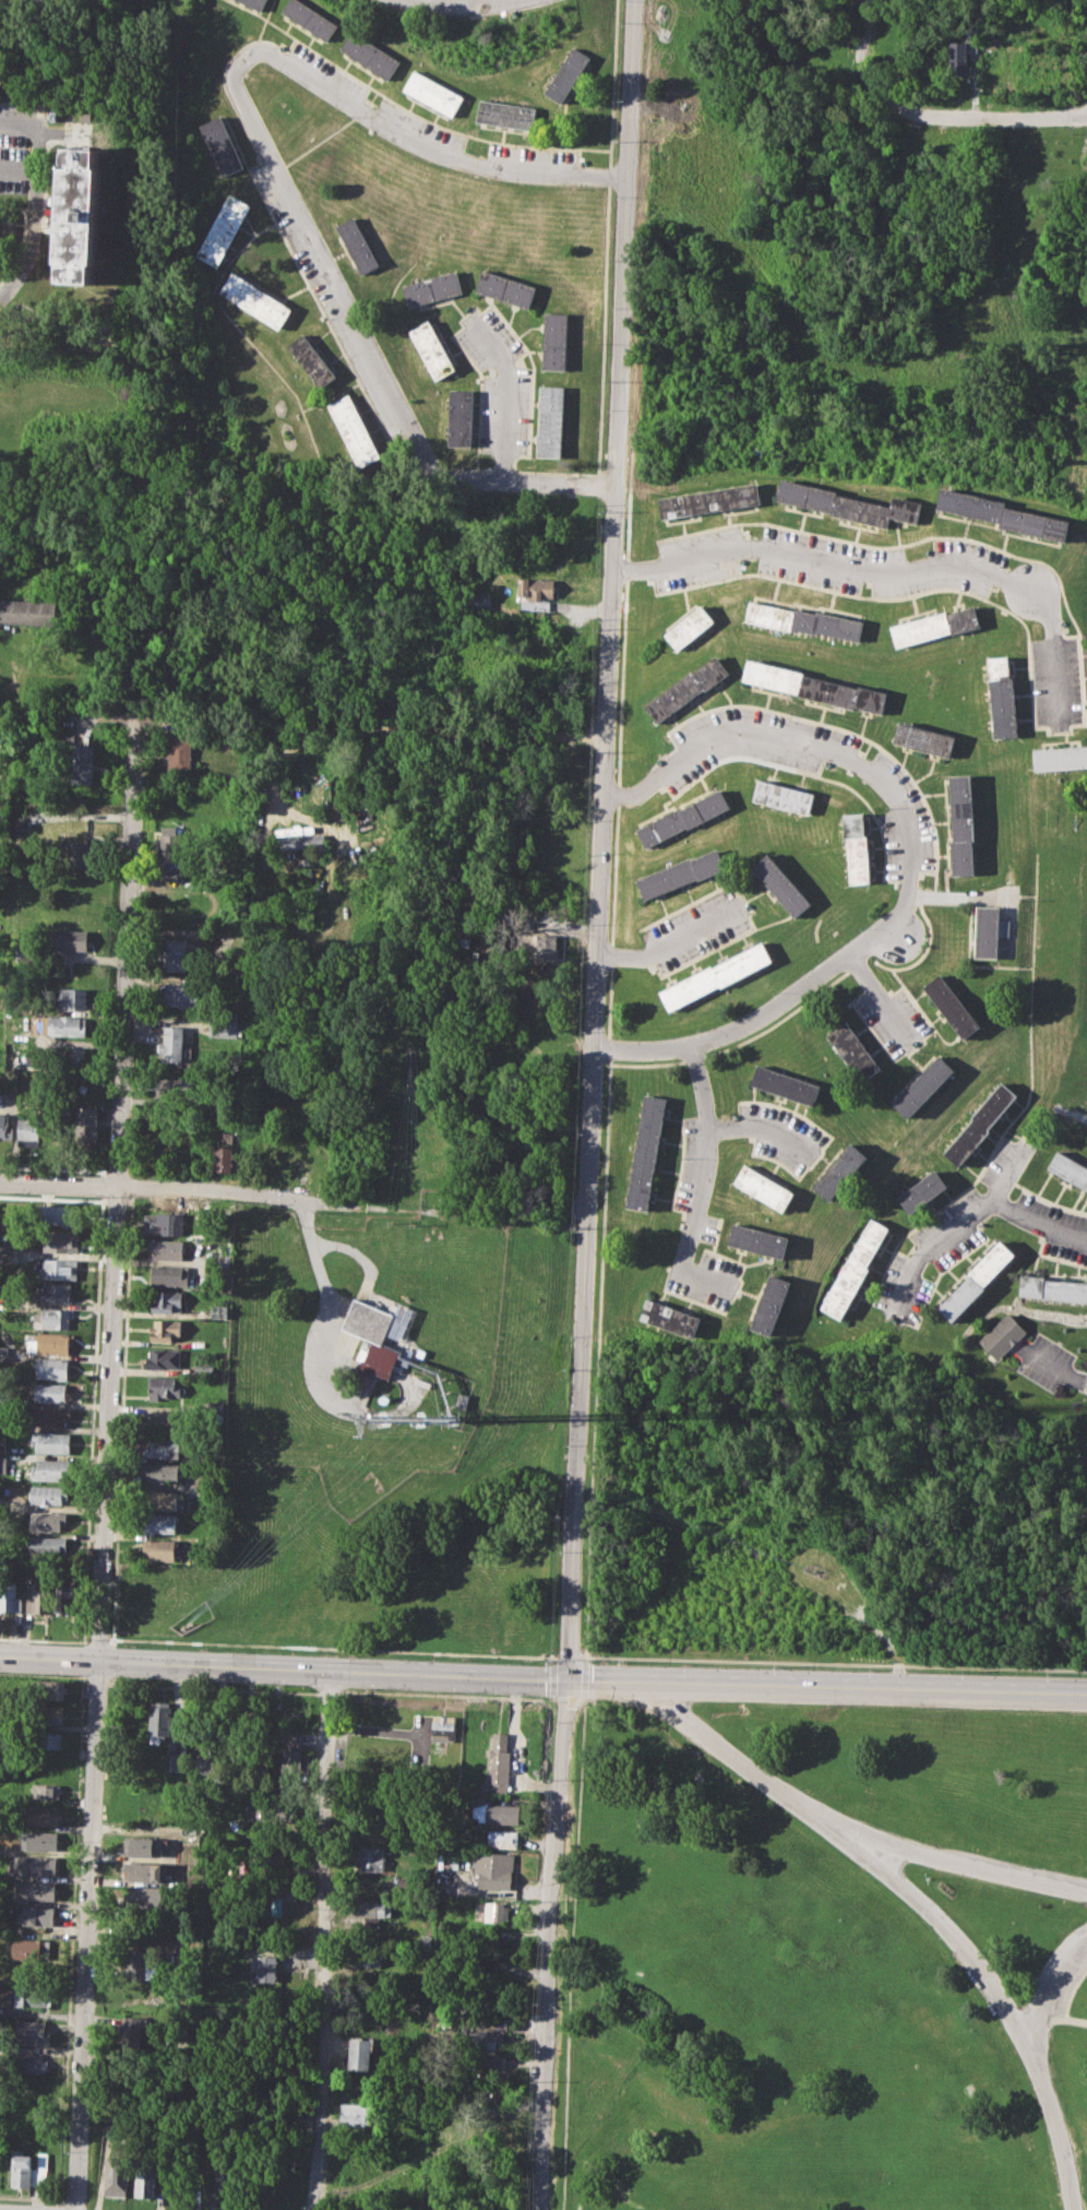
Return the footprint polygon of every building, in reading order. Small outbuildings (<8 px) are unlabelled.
[(266,0),(238,0),(261,11),(266,0)] [(282,11),(288,0),(302,0),(338,24),(327,40),(282,11)] [(342,47),(354,29),(401,60),(389,79),(342,47)] [(952,40),(966,40),(966,32),(975,32),(975,52),(967,52),(967,73),(952,74),(952,40)] [(545,92),(573,46),(590,57),(562,103),(545,92)] [(404,88),(416,68),(466,96),(454,116),(404,88)] [(481,98),(537,107),(534,130),(477,121),(481,98)] [(198,124),(218,115),(241,167),(220,176),(198,124)] [(64,147),(98,148),(97,168),(99,168),(96,263),(92,263),(91,282),(61,281),(62,263),(58,263),(59,212),(61,163),(64,163),(64,147)] [(194,254),(229,193),(250,205),(215,266),(194,254)] [(335,225),(354,216),(378,265),(360,274),(335,225)] [(474,290),(480,269),(535,286),(528,308),(474,290)] [(402,284),(455,270),(462,293),(407,307),(402,284)] [(217,292),(230,271),(290,308),(277,329),(217,292)] [(545,311),(566,312),(564,369),(541,368),(545,311)] [(407,331),(428,319),(455,369),(434,380),(407,331)] [(285,345),(301,333),(335,377),(319,389),(285,345)] [(539,385),(564,387),(561,458),(537,456),(539,385)] [(449,389),(473,390),(470,448),(446,447),(449,389)] [(325,405),(347,393),(381,456),(359,467),(325,405)] [(780,478),(838,490),(837,495),(891,507),(893,496),(921,501),(917,523),(889,518),(887,527),(829,515),(831,511),(776,499),(780,478)] [(658,498),(758,483),(762,503),(661,519),(658,498)] [(936,507),(941,486),(1007,501),(1006,506),(1068,520),(1064,540),(999,526),(1000,522),(936,507)] [(550,599),(550,579),(517,578),(517,598),(550,599)] [(488,593),(468,593),(469,609),(489,609),(488,593)] [(56,625),(0,623),(0,598),(57,601),(56,625)] [(519,610),(548,610),(548,601),(520,601),(519,610)] [(750,601),(792,611),(793,607),(815,613),(816,609),(862,620),(858,641),(813,630),(812,633),(790,628),(789,631),(744,621),(750,601)] [(665,632),(701,605),(715,621),(678,650),(665,632)] [(889,626),(944,610),(945,614),(973,606),(979,627),(949,634),(948,631),(895,645),(889,626)] [(645,703),(690,669),(692,673),(716,655),(730,673),(705,691),(703,688),(658,722),(645,703)] [(987,657),(1006,655),(1008,678),(1012,678),(1017,736),(993,738),(987,657)] [(748,657),(805,672),(804,675),(856,687),(857,684),(886,691),(881,713),(853,706),(852,710),(796,697),(797,692),(742,679),(748,657)] [(891,741),(897,720),(953,736),(946,757),(891,741)] [(61,730),(74,732),(74,740),(61,739),(61,730)] [(168,738),(192,739),(190,772),(167,771),(168,738)] [(69,742),(94,744),(93,782),(68,782),(69,742)] [(1031,749),(1086,746),(1086,767),(1034,771),(1031,749)] [(952,875),(949,841),(953,841),(947,775),(969,774),(973,840),(970,840),(972,874),(952,875)] [(756,780),(814,794),(810,816),(752,801),(756,780)] [(636,829),(719,787),(729,807),(646,848),(636,829)] [(840,812),(862,811),(863,835),(868,835),(871,883),(849,884),(846,836),(843,836),(840,812)] [(160,827),(177,827),(177,833),(186,832),(186,862),(162,862),(160,827)] [(278,839),(323,833),(324,847),(280,852),(278,839)] [(69,840),(93,841),(92,867),(68,866),(69,840)] [(635,880),(716,846),(725,868),(644,901),(635,880)] [(749,865),(766,851),(810,903),(793,918),(749,865)] [(975,906),(998,906),(996,957),(975,957),(975,906)] [(47,928),(95,930),(95,951),(47,950),(47,928)] [(557,935),(536,934),(536,961),(557,962),(557,935)] [(167,939),(187,939),(187,969),(163,969),(163,951),(167,951),(167,939)] [(659,991),(709,964),(712,967),(761,941),(772,962),(720,989),(718,986),(670,1011),(659,991)] [(922,986),(940,972),(982,1025),(965,1039),(922,986)] [(159,984),(201,985),(201,1006),(158,1005),(159,984)] [(60,987),(87,988),(86,1011),(59,1010),(60,987)] [(31,1015),(85,1018),(84,1036),(31,1034),(31,1015)] [(235,1037),(235,1017),(208,1017),(208,1037),(235,1037)] [(826,1034),(846,1021),(881,1068),(861,1082),(826,1034)] [(163,1025),(182,1026),(181,1062),(160,1062),(160,1054),(156,1054),(157,1042),(163,1042),(163,1025)] [(892,1103),(939,1054),(954,1069),(908,1118),(892,1103)] [(756,1064),(820,1085),(813,1105),(750,1084),(756,1064)] [(156,1078),(192,1079),(191,1097),(155,1096),(156,1078)] [(942,1151),(971,1118),(969,1116),(1001,1080),(1018,1094),(987,1130),(989,1131),(958,1166),(942,1151)] [(643,1094),(666,1098),(646,1210),(623,1205),(643,1094)] [(76,1106),(97,1106),(96,1142),(75,1141),(76,1106)] [(51,1108),(70,1108),(70,1142),(50,1142),(51,1108)] [(12,1139),(0,1138),(0,1113),(8,1113),(7,1127),(12,1127),(12,1139)] [(17,1117),(38,1117),(38,1145),(16,1145),(17,1117)] [(812,1187),(850,1141),(869,1157),(831,1202),(812,1187)] [(215,1145),(237,1148),(236,1172),(213,1171),(215,1145)] [(1056,1149),(1086,1166),(1086,1191),(1046,1167),(1056,1149)] [(732,1183),(744,1164),(795,1193),(783,1213),(732,1183)] [(895,1197),(934,1168),(946,1185),(908,1213),(895,1197)] [(40,1204),(80,1205),(79,1225),(39,1224),(40,1204)] [(144,1213),(183,1214),(183,1236),(144,1234),(144,1213)] [(819,1308),(870,1216),(888,1226),(865,1267),(868,1269),(839,1320),(819,1308)] [(732,1222),(788,1237),(783,1258),(726,1244),(732,1222)] [(44,1232),(79,1233),(77,1252),(43,1251),(44,1232)] [(147,1239),(184,1240),(183,1261),(153,1260),(153,1250),(147,1250),(147,1239)] [(937,1307),(969,1275),(967,1272),(1001,1239),(1015,1252),(982,1285),(986,1288),(952,1321),(937,1307)] [(9,1260),(0,1260),(0,1244),(10,1245),(9,1260)] [(43,1259),(76,1260),(75,1280),(41,1279),(43,1259)] [(151,1264),(182,1266),(182,1271),(189,1271),(188,1286),(151,1285),(151,1264)] [(748,1327),(768,1272),(790,1281),(769,1335),(748,1327)] [(1046,1279),(1086,1282),(1086,1303),(1042,1299),(1042,1296),(1017,1294),(1018,1273),(1046,1275),(1046,1279)] [(44,1282),(71,1283),(70,1303),(43,1302),(44,1282)] [(152,1290),(182,1291),(181,1312),(151,1311),(152,1290)] [(341,1328),(354,1296),(366,1302),(394,1314),(382,1343),(401,1352),(389,1380),(378,1376),(365,1406),(357,1403),(365,1385),(353,1380),(361,1358),(357,1356),(365,1338),(341,1328)] [(645,1297),(700,1316),(692,1338),(637,1319),(645,1297)] [(210,1303),(228,1304),(227,1318),(210,1318),(210,1303)] [(41,1308),(69,1309),(69,1330),(40,1329),(41,1308)] [(977,1341),(1007,1311),(1027,1331),(996,1361),(977,1341)] [(153,1320),(180,1321),(180,1335),(171,1335),(171,1342),(150,1341),(150,1328),(153,1328),(153,1320)] [(37,1332),(68,1333),(68,1354),(36,1353),(37,1332)] [(150,1347),(181,1348),(180,1368),(144,1367),(145,1356),(150,1356),(150,1347)] [(35,1357),(68,1358),(67,1380),(34,1379),(35,1357)] [(195,1363),(213,1364),(212,1377),(194,1376),(195,1363)] [(150,1376),(176,1377),(175,1385),(182,1385),(181,1397),(158,1397),(158,1400),(148,1400),(150,1376)] [(34,1382),(65,1383),(65,1401),(34,1400),(34,1382)] [(33,1407),(70,1409),(70,1416),(64,1415),(64,1426),(32,1425),(33,1407)] [(144,1410),(182,1411),(182,1431),(144,1430),(144,1410)] [(33,1431),(70,1433),(70,1453),(36,1452),(36,1445),(32,1445),(33,1431)] [(148,1439),(179,1440),(179,1459),(142,1458),(143,1445),(148,1445),(148,1439)] [(37,1460),(70,1460),(70,1481),(32,1480),(32,1469),(37,1469),(37,1460)] [(141,1462),(180,1463),(179,1483),(146,1483),(147,1474),(141,1473),(141,1462)] [(32,1485),(68,1486),(68,1498),(62,1498),(61,1506),(31,1505),(32,1485)] [(146,1487),(158,1488),(158,1492),(181,1492),(180,1501),(176,1501),(176,1510),(145,1509),(146,1487)] [(32,1510),(67,1511),(67,1523),(61,1523),(61,1530),(32,1529),(32,1510)] [(145,1514),(176,1516),(176,1534),(145,1533),(145,1514)] [(29,1535),(65,1535),(65,1549),(60,1549),(60,1556),(28,1556),(29,1535)] [(144,1540),(179,1540),(178,1549),(175,1549),(174,1561),(143,1560),(144,1540)] [(21,1611),(0,1610),(0,1579),(16,1579),(15,1596),(21,1596),(21,1611)] [(55,1612),(56,1583),(76,1584),(74,1613),(55,1612)] [(25,1612),(26,1596),(33,1596),(34,1584),(52,1585),(51,1613),(25,1612)] [(29,1679),(64,1682),(63,1699),(28,1697),(29,1679)] [(150,1700),(171,1701),(170,1738),(160,1737),(160,1743),(148,1743),(150,1700)] [(32,1704),(63,1706),(63,1724),(31,1723),(32,1704)] [(434,1715),(449,1715),(449,1720),(456,1720),(455,1738),(434,1737),(434,1715)] [(33,1733),(63,1733),(62,1749),(33,1748),(33,1733)] [(493,1733),(507,1733),(506,1750),(511,1751),(510,1792),(487,1791),(488,1766),(492,1766),(493,1733)] [(301,1748),(283,1747),(282,1776),(300,1777),(301,1748)] [(198,1752),(215,1752),(215,1775),(196,1775),(198,1752)] [(169,1754),(184,1754),(184,1772),(169,1771),(169,1754)] [(133,1782),(157,1783),(156,1807),(132,1806),(133,1782)] [(33,1784),(59,1785),(59,1798),(33,1797),(33,1784)] [(474,1795),(491,1796),(491,1805),(521,1806),(519,1823),(480,1822),(480,1817),(473,1817),(474,1795)] [(259,1801),(292,1803),(291,1822),(258,1821),(259,1801)] [(25,1805),(59,1807),(59,1825),(24,1823),(25,1805)] [(365,1806),(398,1806),(397,1828),(365,1827),(365,1806)] [(22,1830),(58,1831),(58,1852),(22,1850),(22,1830)] [(489,1830),(519,1831),(518,1849),(488,1846),(489,1830)] [(126,1835),(163,1837),(163,1856),(126,1855),(126,1835)] [(359,1846),(386,1846),(385,1872),(358,1870),(359,1846)] [(477,1852),(516,1854),(514,1890),(480,1889),(481,1873),(476,1873),(477,1852)] [(16,1856),(56,1857),(56,1875),(16,1874),(16,1856)] [(124,1862),(162,1863),(162,1881),(124,1880),(124,1862)] [(14,1881),(55,1882),(53,1900),(13,1899),(14,1881)] [(130,1886),(166,1887),(165,1908),(129,1906),(130,1886)] [(251,1894),(282,1896),(282,1915),(251,1915),(251,1894)] [(353,1899),(392,1900),(392,1918),(381,1917),(380,1927),(365,1926),(365,1915),(353,1915),(353,1899)] [(480,1900),(514,1901),(513,1922),(487,1921),(487,1912),(480,1912),(480,1900)] [(17,1905),(53,1908),(53,1925),(16,1924),(17,1905)] [(12,1939),(49,1940),(49,1961),(11,1960),(12,1939)] [(349,1948),(379,1949),(379,1968),(349,1967),(349,1948)] [(126,1949),(154,1949),(153,1979),(124,1977),(126,1949)] [(255,1953),(276,1953),(275,1981),(255,1981),(255,1953)] [(14,1986),(50,1987),(50,2005),(14,2004),(14,1986)] [(121,2016),(142,2017),(142,2048),(121,2048),(121,2016)] [(15,2020),(46,2021),(45,2028),(50,2028),(50,2044),(14,2043),(15,2020)] [(474,2031),(504,2032),(504,2051),(473,2049),(474,2031)] [(351,2037),(370,2039),(370,2035),(381,2035),(380,2051),(370,2049),(369,2071),(349,2070),(351,2037)] [(7,2049),(16,2049),(15,2055),(43,2056),(43,2060),(48,2060),(48,2070),(43,2069),(43,2075),(14,2074),(14,2058),(7,2058),(7,2049)] [(473,2055),(507,2056),(506,2071),(471,2071),(473,2055)] [(341,2102),(377,2103),(375,2126),(341,2125),(341,2102)] [(12,2148),(24,2149),(23,2155),(32,2155),(31,2167),(37,2167),(38,2151),(47,2152),(46,2184),(31,2184),(31,2188),(10,2187),(12,2148)] [(106,2156),(128,2158),(126,2197),(105,2196),(106,2156)] [(133,2197),(135,2159),(157,2160),(155,2198),(133,2197)]
